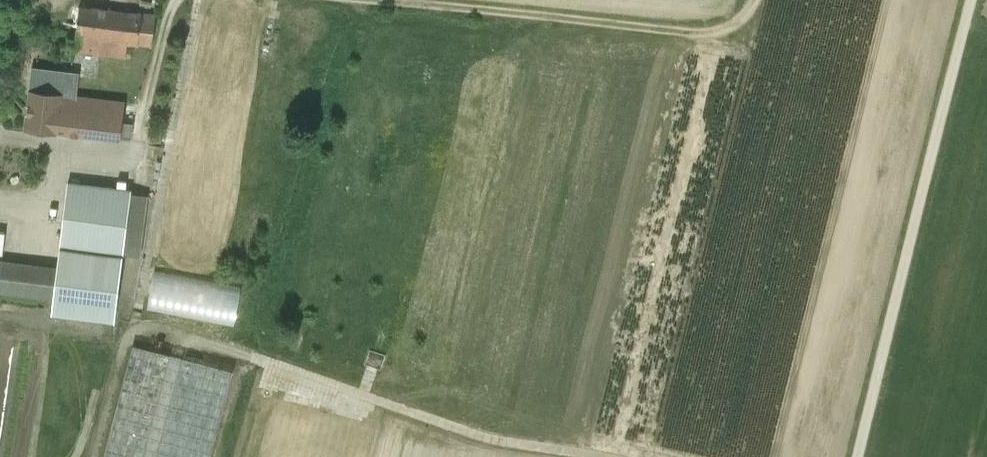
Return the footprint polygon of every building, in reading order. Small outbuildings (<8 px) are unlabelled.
[(153,49),(155,16),(80,6),(74,51),(126,58),(128,46),(153,49)] [(27,129),(120,141),(120,139),(131,140),(133,127),(135,107),(124,106),(124,103),(60,95),(63,71),(32,67),(29,91),(31,92),(27,129)] [(68,184),(60,247),(124,255),(132,192),(68,184)] [(60,247),(57,267),(52,313),(116,321),(124,255),(60,247)] [(155,271),(148,309),(234,326),(241,288),(155,271)] [(233,372),(131,345),(102,456),(211,456),(233,372)]
